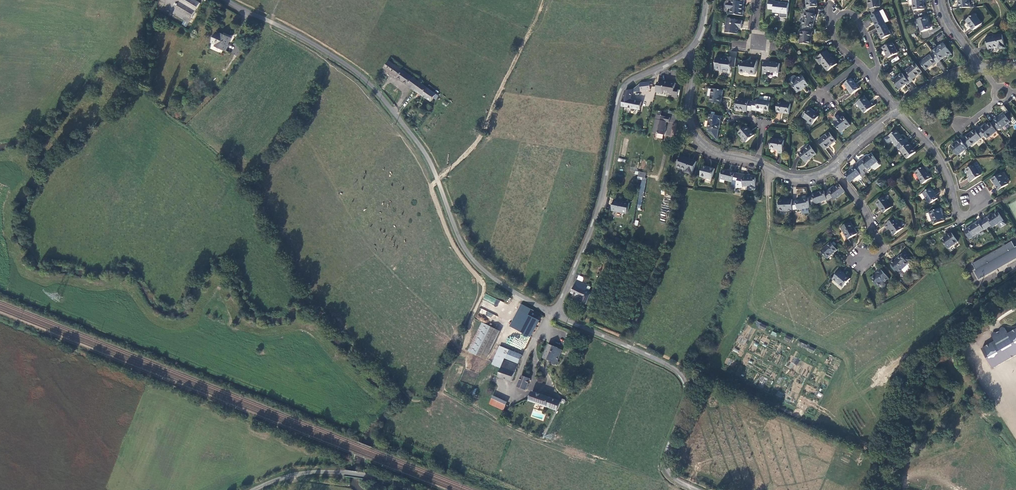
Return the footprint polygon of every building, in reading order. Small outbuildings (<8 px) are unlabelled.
[(193,0),(183,0),(174,14),(189,23),(200,4),(193,0)] [(728,15),(743,17),(743,16),(744,11),(743,11),(744,8),(745,3),(746,0),(728,0),(728,1),(730,1),(730,4),(729,4),(728,5),(727,8),(728,9),(729,9),(728,14),(728,15)] [(770,1),(769,10),(776,10),(775,12),(782,13),(781,18),(789,19),(791,0),(783,0),(783,3),(777,2),(777,1),(770,1)] [(818,7),(817,0),(807,0),(808,8),(814,8),(818,7)] [(880,12),(879,8),(881,7),(879,0),(868,0),(870,10),(872,9),(873,15),(880,12)] [(924,0),(912,0),(914,11),(925,10),(924,0)] [(959,9),(970,8),(970,0),(958,0),(959,9)] [(808,8),(806,8),(807,13),(805,12),(802,26),(804,26),(811,28),(813,29),(816,15),(815,15),(814,8),(808,8)] [(889,22),(884,10),(880,12),(873,15),(872,16),(877,28),(886,23),(889,22)] [(982,24),(975,14),(966,21),(973,31),(982,24)] [(930,30),(926,17),(917,20),(922,33),(930,30)] [(735,19),(727,18),(726,33),(738,35),(738,30),(738,29),(742,29),(743,21),(735,20),(735,19)] [(891,35),(886,23),(877,28),(883,39),(891,35)] [(810,33),(811,28),(804,26),(803,32),(801,32),(801,44),(811,45),(812,33),(810,33)] [(228,50),(233,38),(223,33),(222,34),(218,32),(214,43),(218,45),(217,46),(228,50)] [(1002,35),(986,38),(989,50),(999,48),(999,50),(1005,48),(1002,35)] [(898,53),(893,42),(883,47),(888,58),(898,53)] [(944,44),(933,52),(935,54),(940,61),(946,56),(947,58),(952,54),(944,44)] [(837,64),(827,51),(816,59),(821,65),(822,64),(828,71),(837,64)] [(920,63),(926,71),(935,63),(937,64),(940,61),(935,54),(931,57),(930,55),(920,63)] [(736,68),(737,58),(729,57),(729,58),(727,58),(727,59),(724,59),(717,58),(715,70),(720,71),(720,72),(731,74),(732,67),(736,68)] [(755,75),(757,61),(750,60),(750,62),(748,62),(747,63),(741,62),(740,72),(741,73),(744,74),(745,73),(749,73),(750,75),(755,75)] [(419,81),(390,61),(385,68),(413,88),(419,81)] [(769,62),(765,62),(763,74),(768,74),(769,71),(779,73),(781,63),(774,62),(769,61),(769,62)] [(922,72),(915,64),(906,71),(908,74),(904,76),(909,82),(910,83),(913,80),(913,79),(922,72)] [(904,76),(902,73),(893,81),(900,90),(909,82),(904,76)] [(797,79),(791,83),(797,92),(809,85),(802,75),(797,79)] [(424,81),(421,78),(419,81),(413,88),(432,101),(435,98),(437,99),(440,96),(422,83),(424,81)] [(859,88),(852,79),(844,85),(852,95),(859,88)] [(664,80),(663,85),(664,86),(663,90),(669,91),(670,93),(673,94),(672,96),(677,98),(680,90),(676,89),(677,83),(673,82),(664,80)] [(641,84),(642,91),(652,90),(651,85),(654,85),(653,82),(641,84)] [(723,90),(712,89),(710,103),(721,104),(723,90)] [(623,102),(623,107),(641,110),(642,102),(631,100),(633,91),(626,92),(623,102)] [(865,97),(857,103),(865,113),(875,105),(873,101),(870,103),(865,97)] [(752,110),(753,102),(749,101),(749,100),(737,98),(735,110),(747,112),(747,111),(752,111),(752,110)] [(758,102),(753,101),(753,102),(752,110),(764,112),(764,110),(769,111),(770,102),(758,100),(758,102)] [(791,104),(778,102),(777,112),(790,114),(791,104)] [(809,108),(803,116),(813,124),(819,117),(813,113),(814,111),(809,108)] [(991,124),(997,132),(1000,129),(1001,130),(1010,122),(1004,114),(994,121),(995,122),(991,124)] [(670,118),(657,115),(653,133),(664,135),(666,128),(666,127),(667,122),(669,123),(670,118)] [(721,116),(710,115),(708,128),(719,130),(721,116)] [(834,119),(835,121),(837,122),(834,124),(841,133),(850,125),(844,117),(841,119),(838,116),(834,119)] [(982,138),(982,139),(985,137),(988,139),(997,132),(991,124),(990,123),(985,126),(984,126),(976,131),(982,138)] [(754,135),(747,126),(738,134),(746,142),(754,135)] [(902,148),(909,143),(906,140),(904,141),(896,130),(889,136),(897,146),(896,147),(898,151),(900,149),(902,148)] [(971,146),(982,138),(976,131),(975,130),(965,138),(962,141),(967,148),(971,146)] [(830,133),(819,141),(825,149),(836,141),(830,133)] [(785,141),(772,139),(770,149),(778,150),(777,153),(783,154),(785,141)] [(958,156),(967,148),(962,141),(961,140),(951,147),(958,156)] [(902,148),(900,149),(908,159),(917,153),(909,143),(902,148)] [(810,145),(799,154),(806,163),(817,154),(810,145)] [(865,158),(857,163),(863,170),(866,168),(868,170),(872,167),(874,170),(880,165),(877,162),(878,161),(873,154),(866,159),(865,158)] [(697,162),(681,156),(677,167),(687,170),(686,172),(693,174),(697,162)] [(855,167),(845,175),(850,182),(861,174),(862,176),(866,174),(863,170),(857,163),(854,166),(855,167)] [(981,175),(974,165),(966,169),(970,176),(967,178),(970,182),(981,175)] [(715,169),(703,166),(701,177),(713,179),(715,169)] [(924,167),(915,173),(923,184),(932,178),(924,167)] [(734,182),(738,183),(738,182),(740,174),(735,173),(722,170),(720,179),(733,182),(734,182)] [(1001,173),(992,179),(999,190),(1008,184),(1001,173)] [(738,183),(736,188),(743,188),(743,186),(748,186),(756,186),(756,177),(748,177),(748,175),(744,175),(740,174),(738,182),(738,183)] [(646,178),(638,177),(638,179),(642,180),(640,192),(644,192),(646,181),(645,181),(646,178)] [(835,200),(845,192),(840,184),(834,189),(832,188),(826,193),(828,200),(828,201),(833,197),(835,200)] [(796,195),(805,195),(806,187),(796,187),(796,195)] [(930,188),(923,193),(930,204),(938,199),(930,188)] [(809,197),(811,205),(815,203),(815,204),(828,200),(826,193),(825,190),(812,195),(812,196),(809,197)] [(798,210),(811,207),(811,205),(809,197),(796,200),(796,201),(793,201),(793,210),(798,209),(798,210)] [(884,197),(877,203),(885,213),(892,207),(884,197)] [(779,211),(793,210),(793,201),(793,199),(779,200),(779,211)] [(623,212),(628,213),(630,203),(619,201),(619,202),(615,202),(613,211),(623,213),(623,212)] [(940,208),(929,212),(934,225),(944,221),(940,208)] [(983,221),(988,228),(991,226),(993,228),(998,224),(1000,228),(1006,224),(1003,220),(998,212),(994,215),(993,214),(983,221)] [(895,217),(885,225),(888,230),(890,229),(895,235),(904,228),(895,217)] [(985,231),(988,228),(983,221),(980,223),(979,222),(968,229),(973,237),(984,230),(985,231)] [(851,223),(841,228),(848,240),(858,235),(851,223)] [(952,233),(942,240),(948,249),(958,242),(952,233)] [(980,279),(981,280),(983,279),(984,279),(985,278),(986,277),(988,276),(990,275),(993,273),(994,272),(996,272),(998,270),(1002,268),(1005,266),(1006,265),(1008,264),(1011,263),(1013,261),(1015,260),(1015,247),(1012,241),(1011,242),(1012,242),(1006,245),(1005,243),(1002,244),(1003,246),(980,260),(979,260),(973,263),(972,263),(977,270),(976,271),(975,270),(980,279)] [(831,243),(821,251),(828,259),(837,250),(831,243)] [(910,257),(905,252),(901,255),(895,261),(894,259),(890,263),(899,273),(901,270),(904,273),(908,269),(910,269),(912,268),(911,266),(907,261),(910,257)] [(851,279),(840,270),(833,279),(844,288),(851,279)] [(881,270),(871,279),(879,287),(889,278),(881,270)] [(577,280),(572,292),(584,297),(587,289),(588,285),(577,280)] [(591,291),(587,289),(584,297),(582,301),(586,303),(591,291)] [(485,295),(484,301),(498,305),(499,299),(485,295)] [(532,309),(522,304),(511,326),(532,336),(540,320),(529,314),(532,309)] [(491,318),(493,315),(482,308),(480,312),(491,318)] [(757,321),(755,326),(765,330),(767,326),(757,321)] [(501,331),(484,323),(470,351),(486,360),(501,331)] [(1015,355),(1015,330),(1008,334),(1006,331),(1004,329),(1003,328),(1000,329),(1000,331),(996,333),(994,333),(992,334),(992,336),(995,341),(981,349),(993,369),(1015,355)] [(558,361),(562,349),(549,344),(545,358),(553,361),(552,363),(556,365),(556,364),(558,364),(559,361),(558,361)] [(523,355),(500,346),(496,358),(504,362),(506,358),(519,363),(523,355)] [(504,362),(496,358),(493,365),(501,368),(504,362)] [(518,366),(505,361),(500,378),(513,382),(518,366)] [(530,379),(522,376),(518,387),(526,390),(530,379)] [(530,401),(558,411),(561,402),(533,392),(530,401)] [(506,405),(492,399),(490,404),(504,410),(506,405)]
